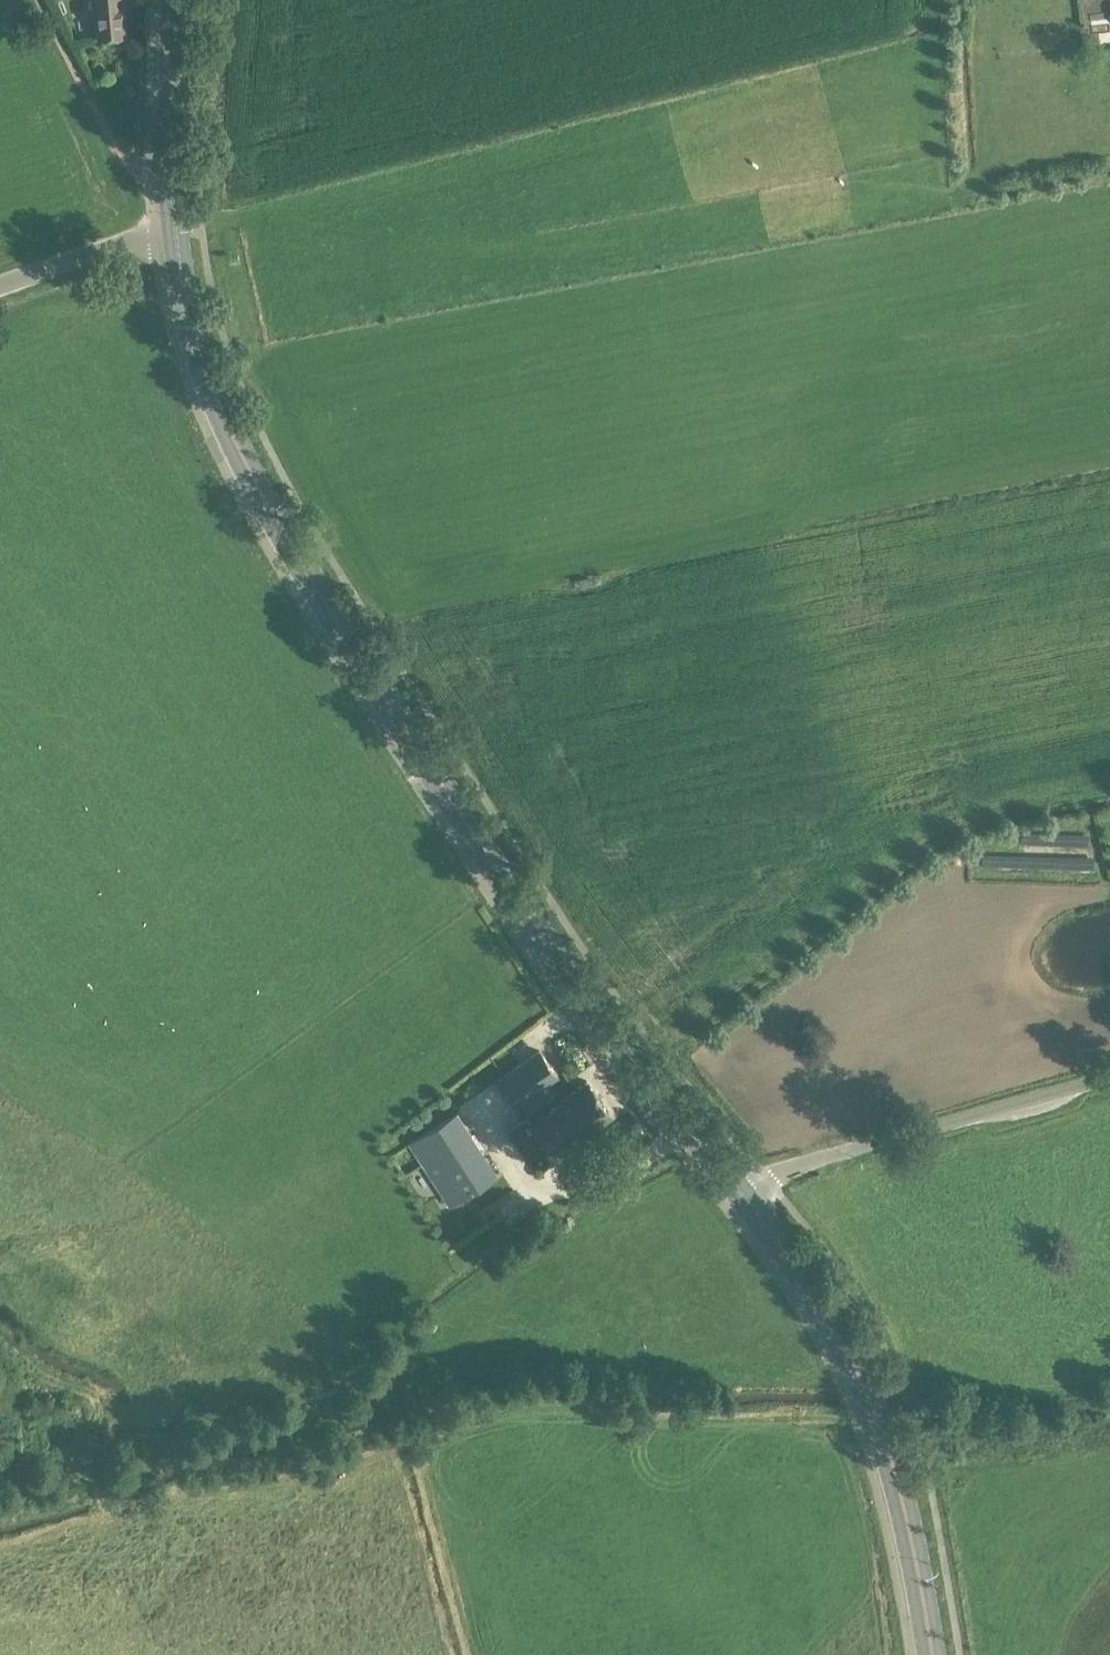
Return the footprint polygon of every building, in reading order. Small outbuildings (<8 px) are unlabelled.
[(98,37),(125,35),(122,0),(95,0),(98,37)] [(1077,813),(1082,827),(1095,822),(1090,809),(1077,813)] [(550,1087),(561,1079),(541,1051),(500,1080),(520,1108),(523,1106),(530,1116),(507,1132),(517,1145),(537,1131),(558,1161),(587,1140),(584,1136),(612,1117),(587,1080),(559,1099),(550,1087)] [(499,1176),(476,1140),(457,1152),(439,1124),(408,1144),(449,1208),(499,1176)] [(569,1221),(563,1224),(566,1230),(572,1227),(569,1221)]
